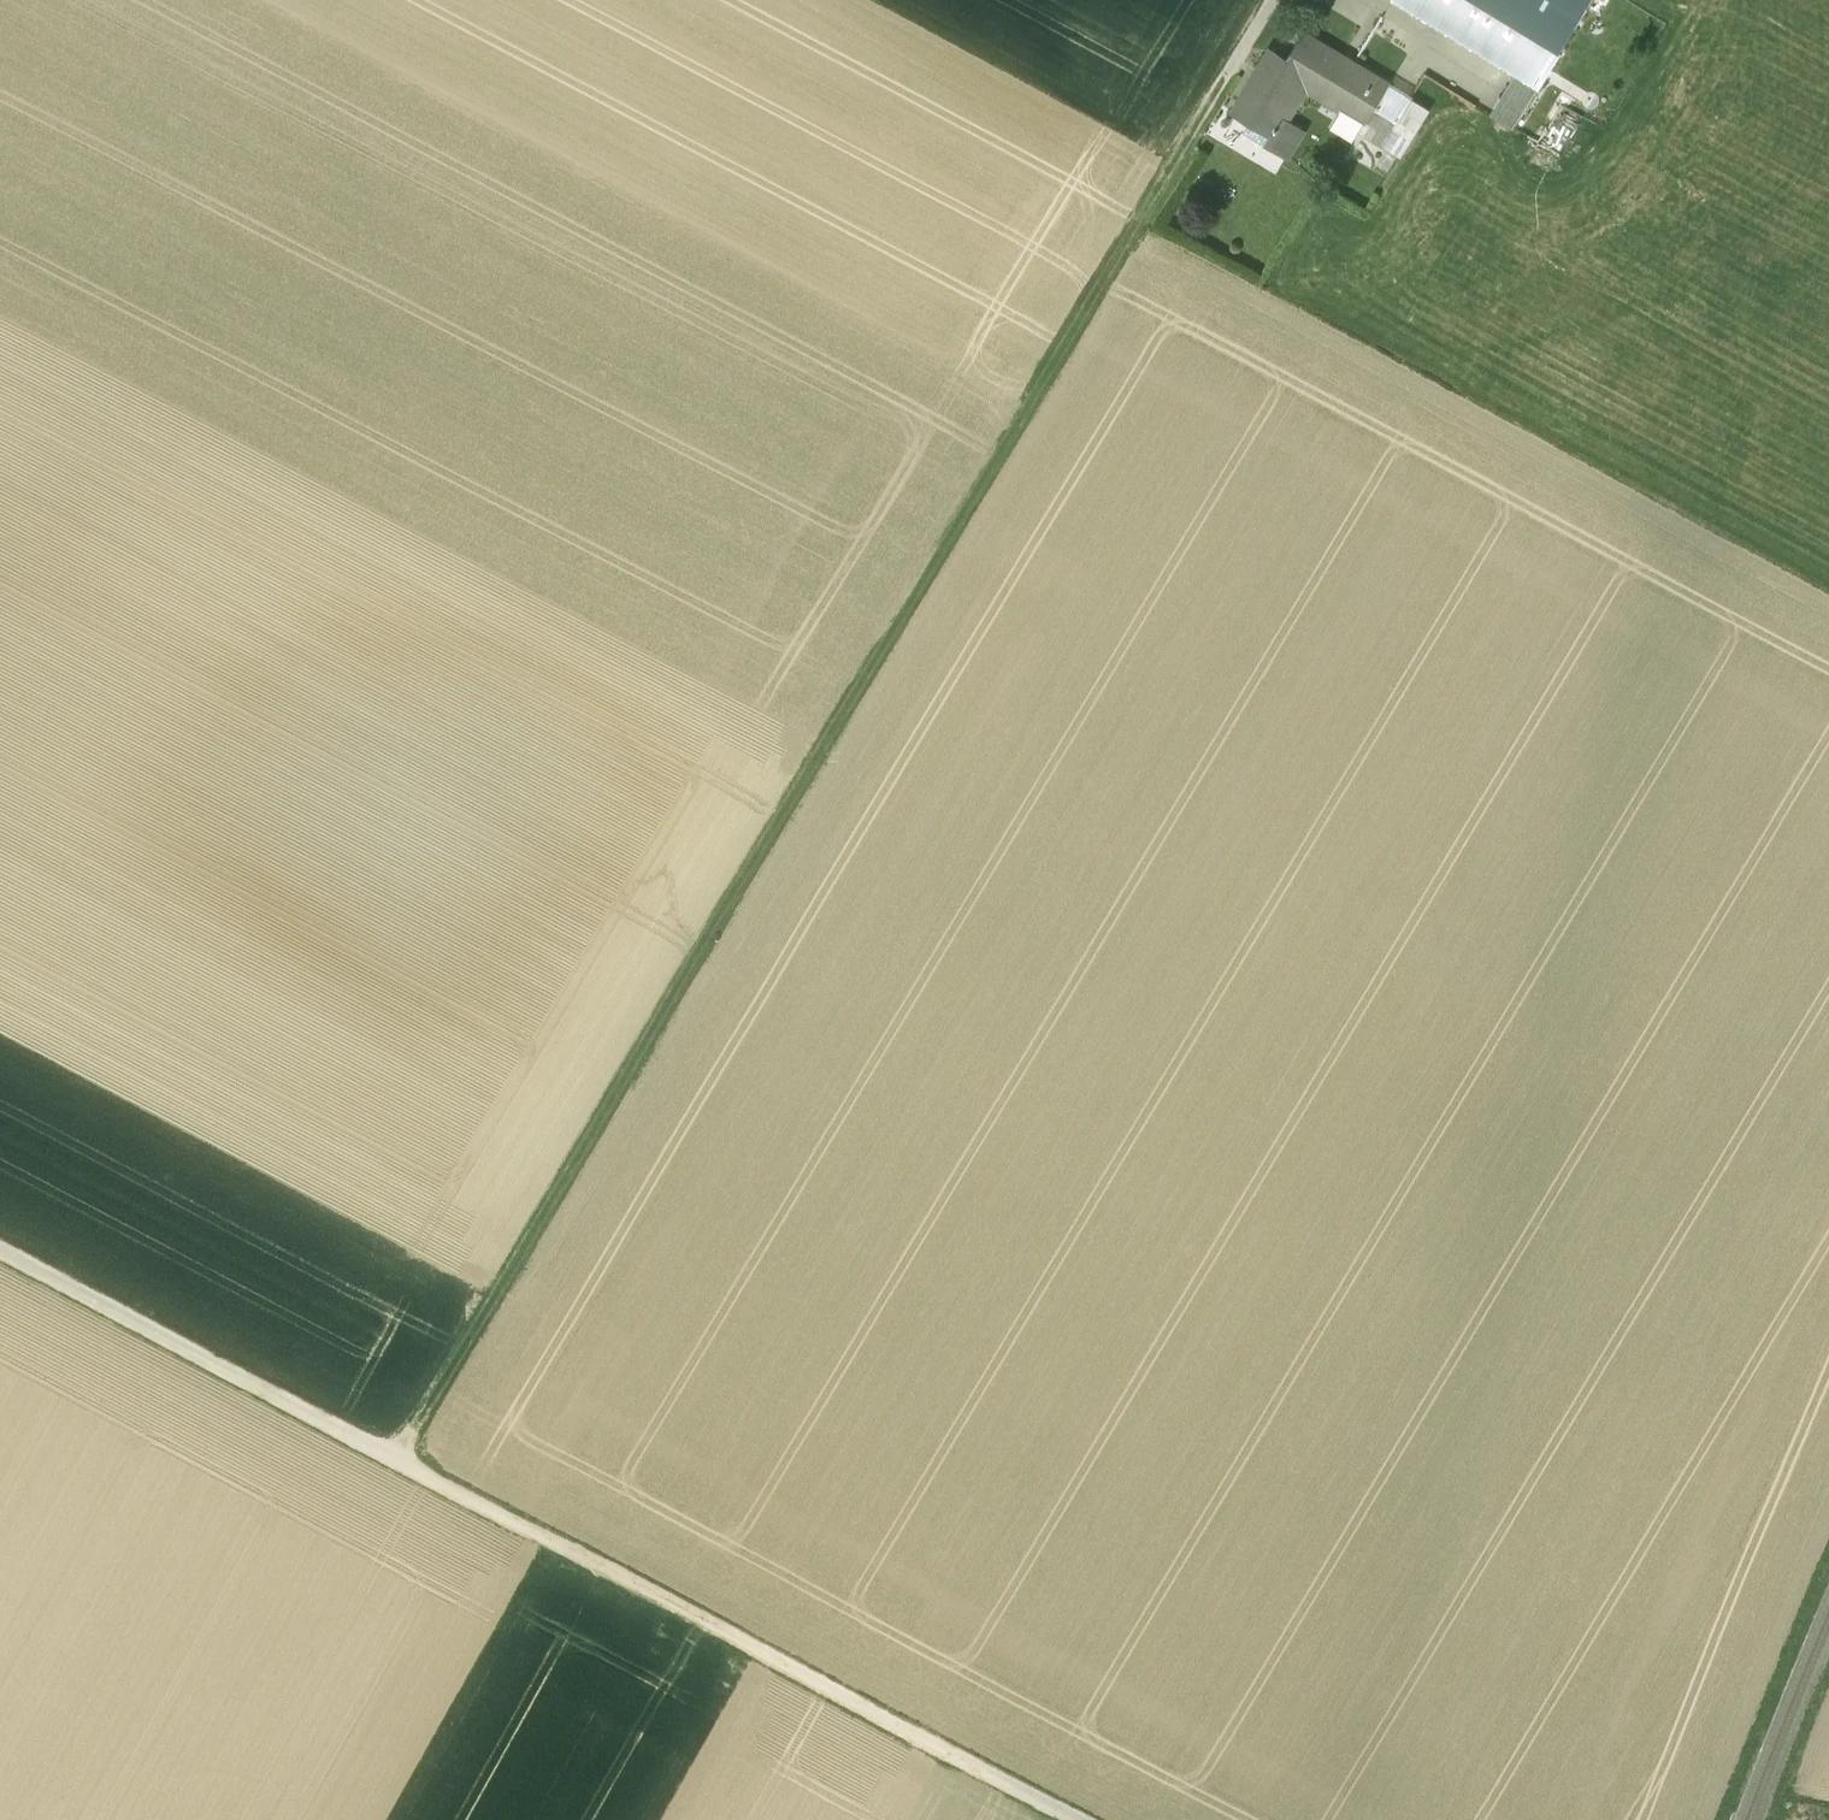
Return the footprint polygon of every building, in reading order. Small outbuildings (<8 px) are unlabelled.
[(1472,0),(1393,0),(1516,72),(1490,115),(1514,129),(1562,52),(1472,0)] [(1562,52),(1595,0),(1472,0),(1562,52)] [(1290,61),(1285,71),(1308,85),(1370,125),(1392,87),(1306,35),(1290,61)] [(1285,71),(1290,61),(1269,48),(1232,107),(1258,123),(1253,132),(1289,155),(1306,128),(1288,117),(1308,85),(1285,71)] [(1392,87),(1370,125),(1365,133),(1401,155),(1427,112),(1429,109),(1392,87)]
